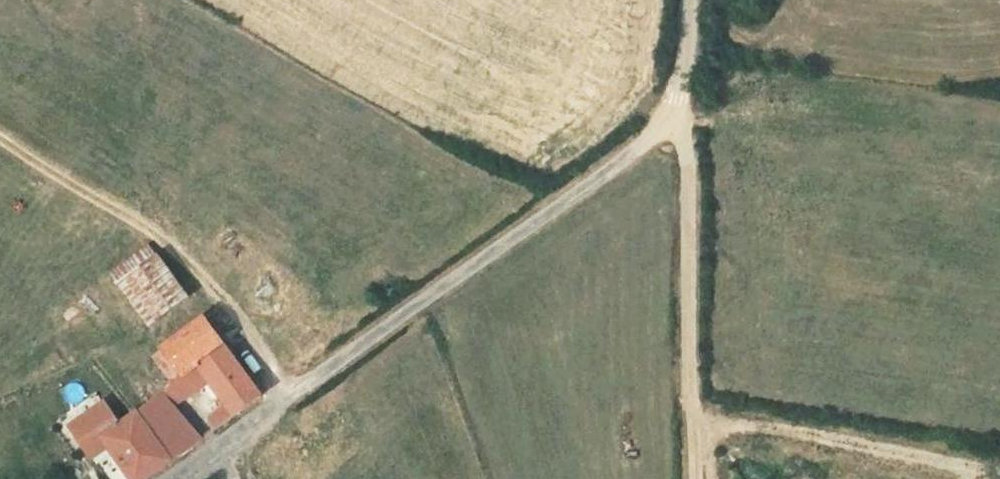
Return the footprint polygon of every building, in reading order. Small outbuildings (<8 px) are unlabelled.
[(135,266),(164,304),(197,280),(168,242),(135,266)] [(207,353),(218,368),(233,388),(215,402),(224,413),(273,380),(210,301),(161,338),(184,368),(207,353)] [(218,368),(207,353),(184,368),(174,376),(186,392),(218,368)] [(174,376),(164,383),(176,399),(186,392),(174,376)] [(176,399),(164,383),(144,398),(178,444),(200,430),(176,399)] [(144,398),(123,413),(111,397),(80,419),(126,478),(127,478),(146,466),(178,444),(144,398)]
